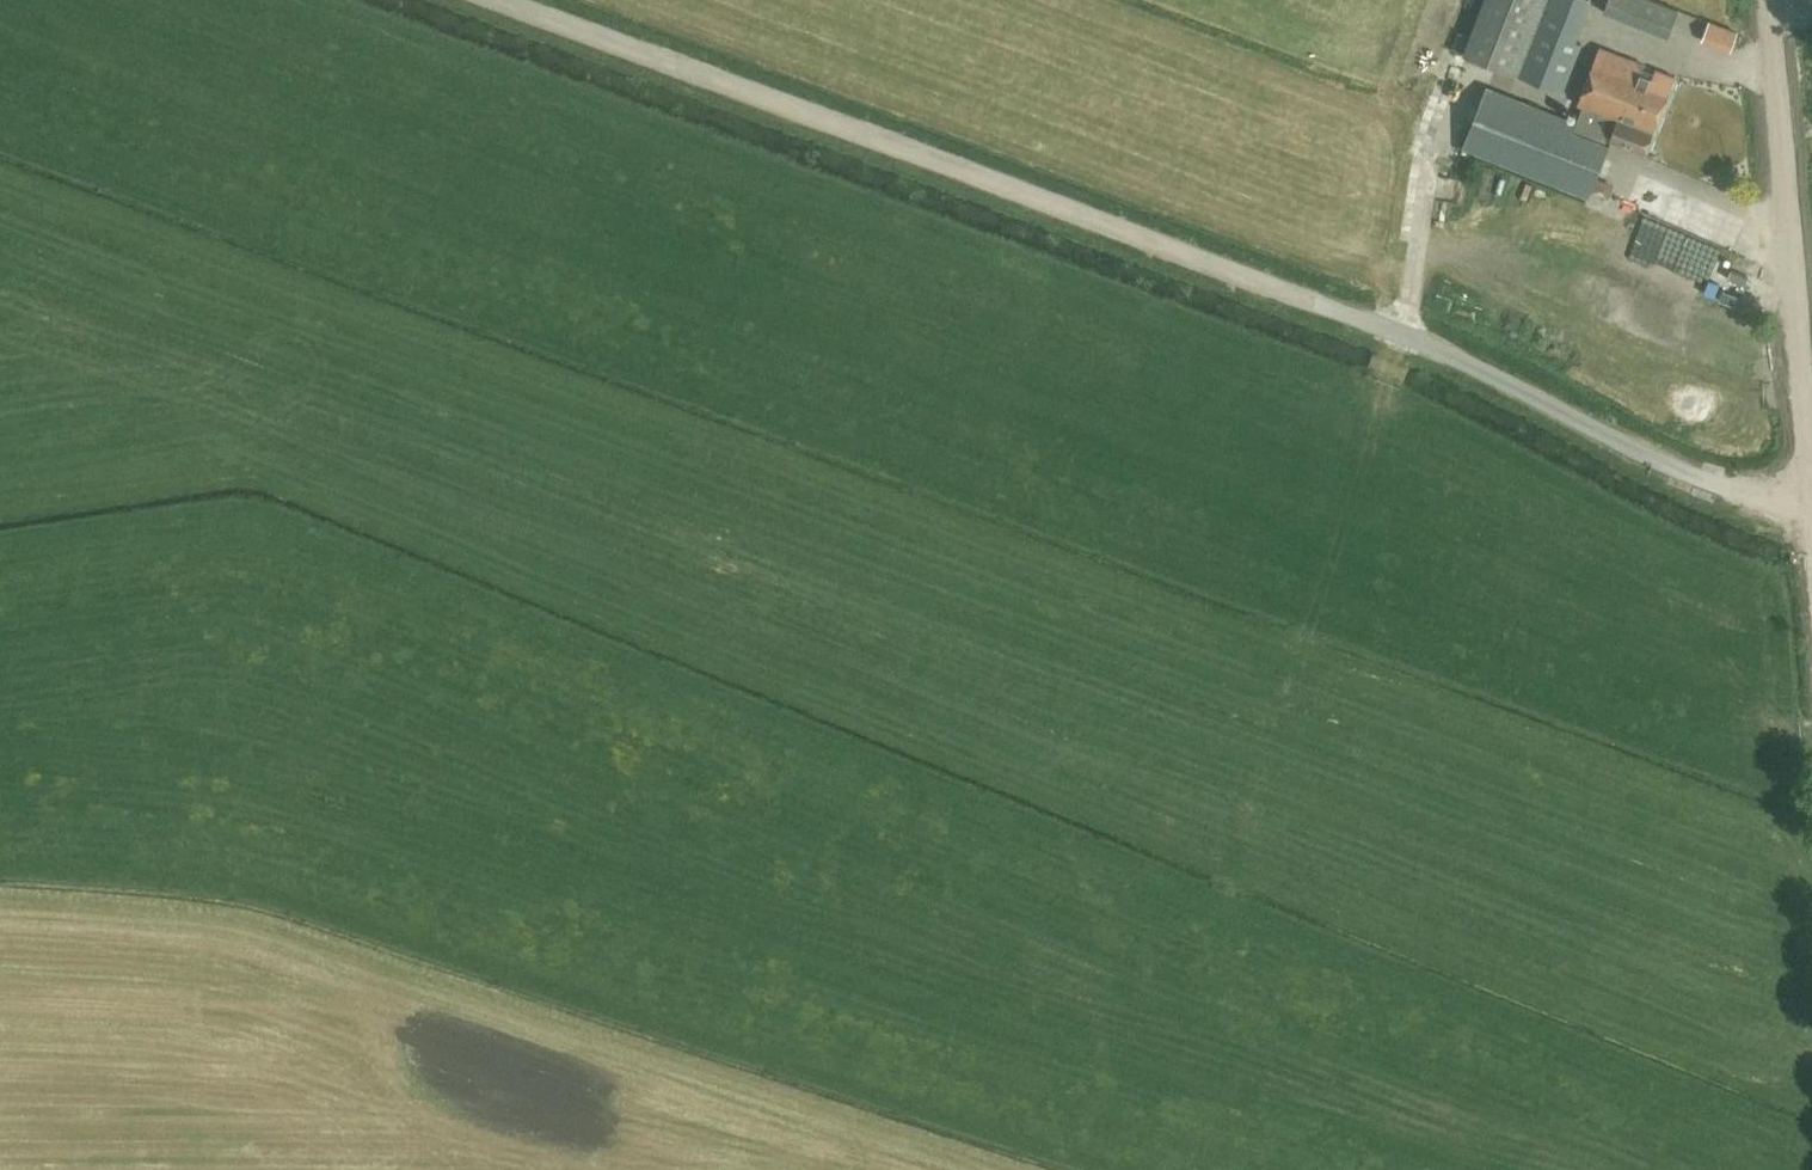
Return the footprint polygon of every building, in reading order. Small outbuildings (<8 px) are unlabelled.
[(1457,9),(1459,0),(1442,0),(1441,6),(1457,9)] [(1463,54),(1562,94),(1582,44),(1575,41),(1591,0),(1485,0),(1463,54)] [(1677,8),(1656,0),(1609,0),(1604,13),(1667,37),(1677,8)] [(1650,76),(1639,72),(1642,63),(1600,47),(1578,103),(1583,105),(1577,121),(1488,86),(1464,147),(1589,197),(1611,141),(1645,154),(1675,78),(1653,69),(1650,76)] [(1652,199),(1646,221),(1720,241),(1726,219),(1652,199)]
